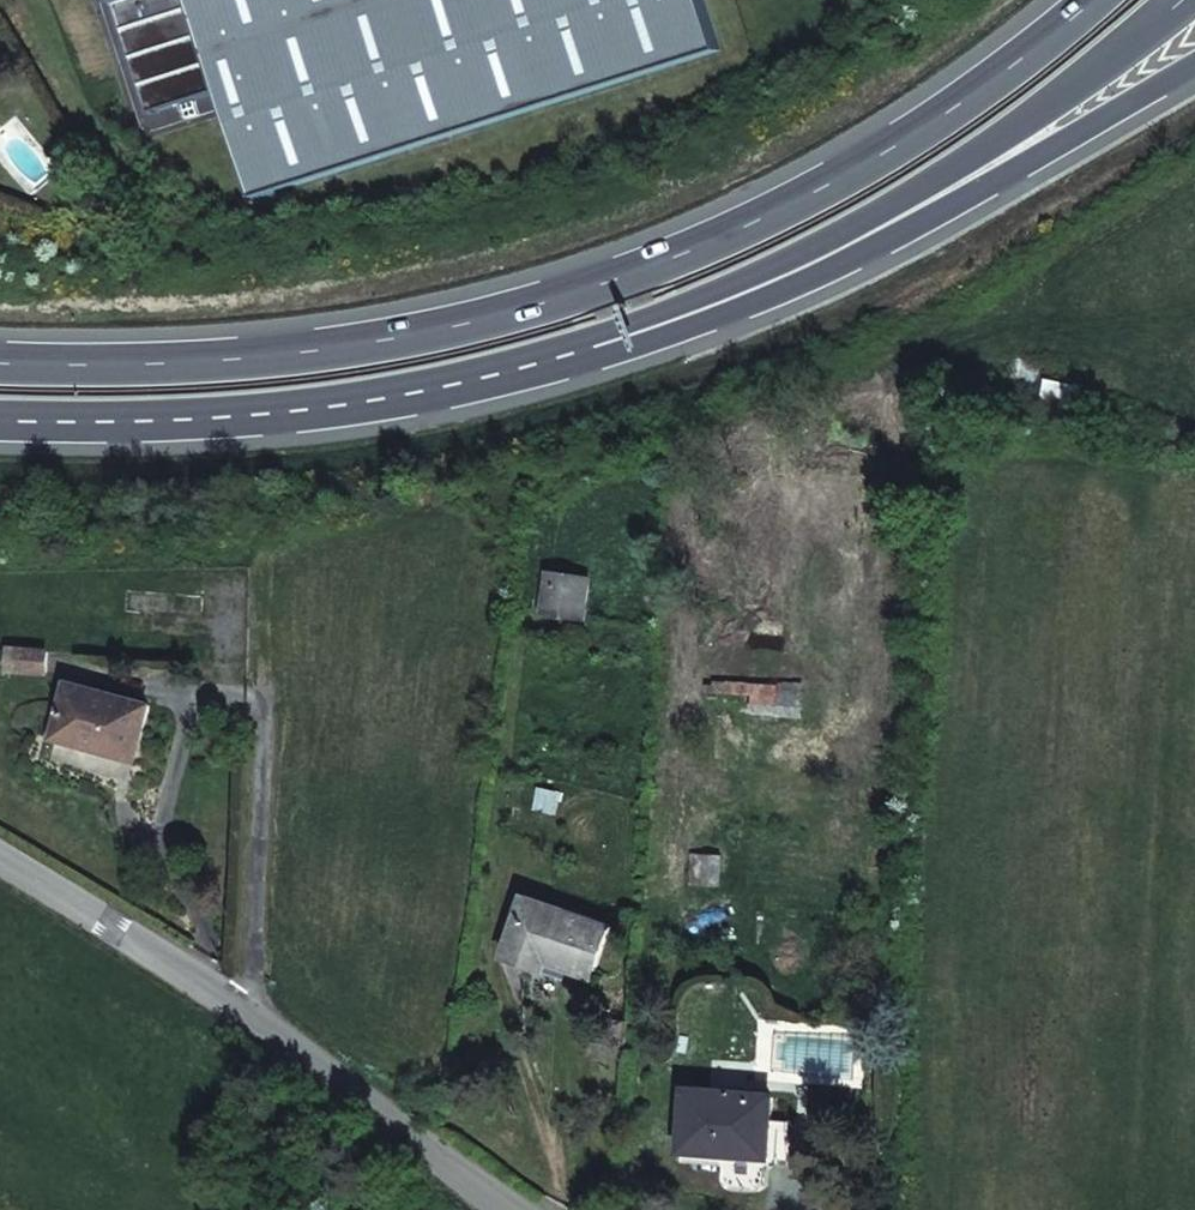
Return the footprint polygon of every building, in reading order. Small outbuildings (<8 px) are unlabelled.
[(129,53),(142,49),(154,86),(140,90),(150,120),(222,97),(256,203),(726,51),(710,0),(112,0),(129,53)] [(142,49),(129,53),(140,90),(154,86),(142,49)] [(11,649),(10,670),(47,672),(48,651),(11,649)] [(754,685),(715,682),(715,685),(708,684),(707,694),(753,697),(754,685)] [(69,683),(54,738),(100,751),(102,743),(137,753),(150,705),(69,683)] [(754,685),(753,697),(751,716),(803,721),(803,688),(754,685)] [(557,793),(537,788),(533,810),(553,813),(557,793)] [(693,856),(691,885),(722,887),(723,858),(693,856)] [(538,968),(540,963),(543,952),(596,970),(611,928),(526,898),(505,957),(538,968)] [(596,970),(543,952),(540,963),(593,981),(596,970)] [(774,1097),(689,1091),(685,1150),(769,1157),(774,1097)] [(750,1156),(723,1154),(721,1186),(748,1187),(750,1156)]
